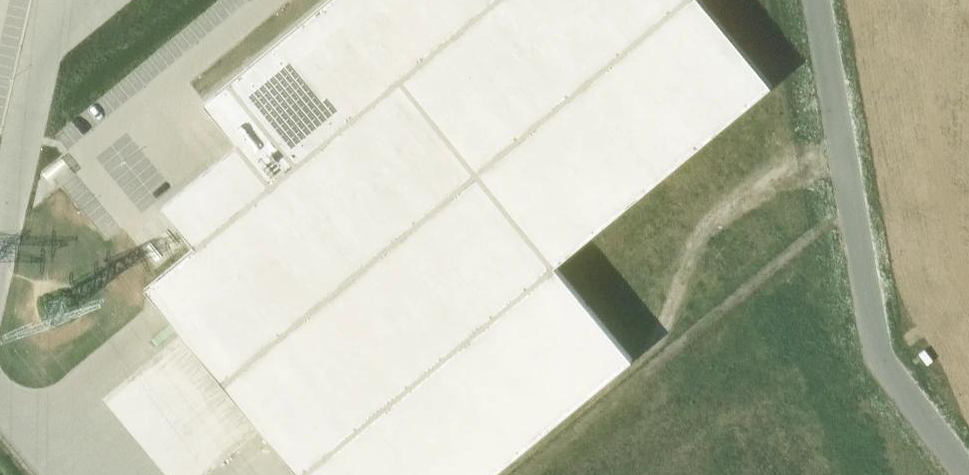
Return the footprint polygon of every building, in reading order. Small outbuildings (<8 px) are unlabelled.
[(303,474),(491,474),(634,355),(557,262),(774,82),(706,0),(328,0),(206,102),(240,143),(165,206),(197,245),(147,287),(303,474)]
